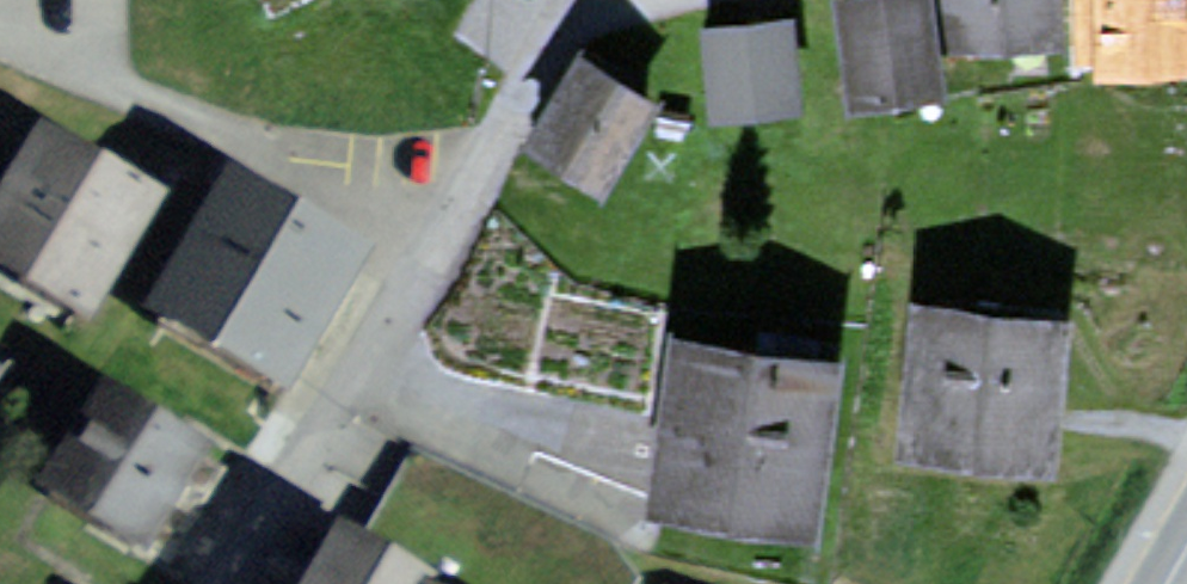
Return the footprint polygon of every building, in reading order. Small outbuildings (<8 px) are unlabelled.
[(843,113),(941,98),(926,0),(826,0),(843,113)] [(948,61),(1066,52),(1062,0),(944,0),(948,61)] [(1083,77),(1186,74),(1186,0),(1080,0),(1083,77)] [(795,28),(705,37),(713,121),(803,112),(795,28)] [(662,108),(586,57),(528,143),(604,194),(662,108)] [(60,111),(0,200),(0,254),(106,325),(191,198),(60,111)] [(386,248),(239,165),(154,309),(294,395),(386,248)] [(1074,317),(908,297),(889,452),(1055,472),(1074,317)] [(838,369),(664,342),(637,516),(811,542),(838,369)] [(218,451),(102,377),(31,489),(147,563),(218,451)] [(348,527),(313,583),(442,583),(348,527)]
